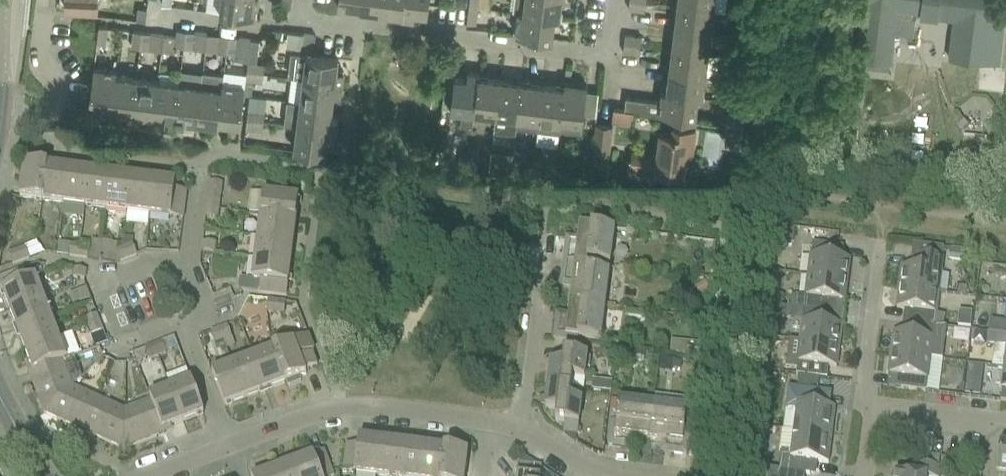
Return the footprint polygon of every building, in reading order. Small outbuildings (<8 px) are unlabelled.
[(221,10),(257,14),(259,0),(223,0),(221,10)] [(383,0),(362,0),(361,7),(382,10),(383,0)] [(405,0),(383,0),(382,10),(403,12),(405,0)] [(430,0),(405,0),(403,12),(402,15),(415,17),(415,10),(428,11),(430,0)] [(562,0),(516,0),(514,9),(520,10),(556,14),(555,15),(560,16),(562,0)] [(647,0),(630,0),(629,6),(646,9),(647,0)] [(678,4),(714,9),(715,0),(679,0),(678,4)] [(922,0),(866,0),(859,56),(867,58),(866,66),(891,70),(896,30),(914,32),(916,15),(911,14),(912,9),(921,10),(922,0)] [(997,2),(997,0),(941,0),(939,15),(953,17),(947,56),(1001,63),(1005,26),(1005,22),(994,21),(997,2)] [(476,21),(478,5),(470,4),(468,20),(476,21)] [(712,30),(714,9),(678,4),(676,25),(712,30)] [(139,5),(138,18),(146,19),(148,6),(139,5)] [(553,36),(555,15),(556,14),(520,10),(517,32),(553,36)] [(107,42),(109,25),(100,24),(98,41),(107,42)] [(709,52),(712,30),(676,25),(673,47),(709,52)] [(185,45),(187,29),(178,27),(177,44),(185,45)] [(142,46),(144,30),(135,28),(133,45),(142,46)] [(196,30),(187,29),(185,45),(194,46),(196,30)] [(150,47),(152,31),(144,30),(142,46),(150,47)] [(338,69),(340,56),(314,53),(317,33),(304,31),(301,51),(295,50),(292,74),(305,76),(344,81),(345,70),(338,69)] [(643,34),(626,32),(625,41),(641,43),(643,34)] [(228,50),(230,34),(219,33),(217,49),(228,50)] [(237,51),(239,35),(230,34),(228,50),(237,51)] [(251,49),(258,50),(259,38),(252,37),(251,49)] [(640,52),(641,43),(625,41),(624,50),(640,52)] [(706,73),(709,52),(673,47),(670,68),(706,73)] [(265,71),(266,62),(249,60),(248,69),(265,71)] [(116,73),(117,73),(118,68),(95,66),(90,101),(112,104),(116,73)] [(176,117),(181,81),(180,81),(182,71),(162,68),(160,79),(159,78),(155,114),(176,117)] [(703,95),(706,73),(670,68),(668,89),(668,90),(699,94),(699,95),(703,95)] [(264,79),(265,71),(248,69),(247,77),(264,79)] [(220,117),(224,86),(223,86),(224,82),(225,72),(204,70),(202,84),(198,120),(220,122),(220,117)] [(480,74),(481,71),(469,70),(468,77),(455,75),(451,107),(463,109),(461,127),(473,128),(475,110),(480,74)] [(133,112),(138,76),(117,73),(116,73),(112,104),(111,109),(133,112)] [(497,113),(501,77),(480,74),(475,110),(497,113)] [(155,114),(159,78),(138,76),(133,112),(155,114)] [(342,93),(344,81),(305,76),(302,100),(333,104),(335,92),(342,93)] [(517,124),(523,80),(501,77),(497,113),(495,127),(516,130),(517,124)] [(539,127),(544,82),(523,80),(517,124),(539,127)] [(565,80),(565,85),(566,85),(562,116),(562,121),(561,121),(560,130),(561,130),(562,126),(582,129),(588,83),(565,80)] [(198,120),(202,84),(181,81),(176,117),(198,120)] [(242,120),(246,85),(224,82),(223,86),(224,86),(220,117),(242,120)] [(566,85),(565,85),(544,82),(539,127),(560,130),(561,121),(562,121),(562,116),(566,85)] [(696,116),(699,95),(699,94),(668,90),(668,89),(663,88),(662,99),(627,94),(626,107),(696,116)] [(952,109),(971,149),(999,135),(979,96),(952,109)] [(332,116),(333,104),(302,100),(289,98),(285,122),(299,124),(338,129),(339,117),(332,116)] [(632,120),(634,108),(615,106),(613,118),(632,120)] [(249,109),(248,117),(265,119),(266,111),(249,109)] [(264,128),(265,119),(248,117),(247,126),(264,128)] [(596,122),(592,162),(609,164),(614,124),(596,122)] [(336,140),(338,129),(299,124),(296,148),(327,152),(329,139),(336,140)] [(658,153),(634,149),(632,165),(685,172),(688,151),(694,151),(697,127),(674,124),(673,132),(661,130),(658,153)] [(468,169),(470,153),(462,152),(459,168),(468,169)] [(479,154),(470,153),(468,169),(477,171),(479,154)] [(511,175),(513,158),(504,157),(502,174),(511,175)] [(522,159),(513,158),(511,175),(519,176),(522,159)] [(554,180),(556,163),(547,162),(545,179),(554,180)] [(564,164),(556,163),(554,180),(562,181),(564,164)] [(42,202),(46,166),(24,164),(20,199),(42,202)] [(63,205),(68,169),(46,166),(42,202),(63,205)] [(84,207),(89,172),(68,169),(63,205),(62,216),(83,219),(84,207)] [(106,210),(111,175),(89,172),(84,207),(106,210)] [(127,213),(132,177),(111,175),(106,210),(127,213)] [(149,216),(153,180),(132,177),(127,213),(149,216)] [(175,183),(153,180),(149,216),(183,220),(186,192),(174,191),(175,183)] [(263,194),(261,214),(260,216),(296,221),(299,199),(263,194)] [(219,211),(220,202),(208,201),(207,209),(219,211)] [(217,220),(219,211),(207,209),(206,218),(217,220)] [(293,242),(296,221),(260,216),(258,238),(293,242)] [(614,231),(610,230),(579,226),(576,248),(565,247),(563,264),(587,266),(587,262),(610,265),(614,231)] [(290,263),(293,242),(258,238),(255,259),(290,263)] [(214,254),(215,244),(202,243),(201,252),(214,254)] [(810,256),(807,277),(847,282),(850,261),(836,259),(837,247),(812,244),(811,256),(810,256)] [(78,258),(80,246),(71,245),(69,257),(78,258)] [(132,245),(124,248),(128,260),(136,256),(132,245)] [(941,273),(940,273),(943,248),(918,245),(915,270),(901,268),(899,289),(938,294),(941,273)] [(88,248),(80,246),(78,258),(87,260),(88,248)] [(29,259),(24,248),(16,251),(20,262),(29,259)] [(128,260),(124,248),(116,252),(120,263),(128,260)] [(20,262),(16,251),(8,254),(12,266),(20,262)] [(286,297),(290,263),(255,259),(252,281),(264,282),(262,294),(286,297)] [(586,271),(587,266),(563,264),(561,280),(572,282),(569,303),(605,308),(609,274),(586,271)] [(35,278),(27,281),(23,270),(0,279),(0,286),(9,311),(43,298),(35,278)] [(84,281),(86,271),(74,270),(72,279),(84,281)] [(791,299),(790,308),(804,310),(829,313),(830,301),(844,302),(847,282),(807,277),(805,297),(797,296),(791,299)] [(936,315),(938,294),(899,289),(896,309),(910,311),(908,323),(933,327),(935,315),(936,315)] [(51,318),(43,298),(9,311),(17,331),(51,318)] [(275,314),(277,302),(268,301),(266,313),(275,314)] [(284,315),(286,303),(277,302),(275,314),(284,315)] [(600,342),(605,308),(569,303),(567,325),(555,324),(553,341),(577,344),(578,339),(600,342)] [(827,325),(829,313),(804,310),(802,322),(799,343),(839,348),(841,327),(827,325)] [(961,312),(960,329),(975,329),(975,312),(961,312)] [(100,324),(96,315),(85,320),(88,328),(100,324)] [(59,340),(51,318),(17,331),(25,352),(59,340)] [(893,334),(890,355),(930,360),(941,361),(945,328),(933,327),(908,323),(907,335),(893,334)] [(103,332),(100,324),(88,328),(92,336),(103,332)] [(227,327),(218,330),(223,341),(226,350),(235,346),(231,338),(227,327)] [(223,341),(218,330),(210,333),(215,344),(223,341)] [(993,334),(993,335),(987,334),(986,346),(1005,348),(1003,369),(1005,369),(1005,336),(993,334)] [(308,337),(272,350),(285,384),(286,383),(288,388),(301,383),(300,378),(306,376),(304,372),(300,359),(299,356),(313,351),(308,337)] [(67,360),(59,340),(25,352),(32,372),(33,372),(67,360)] [(689,356),(690,343),(671,341),(669,354),(689,356)] [(836,368),(839,348),(799,343),(789,341),(785,369),(796,371),(795,376),(821,379),(822,367),(836,368)] [(166,354),(162,344),(162,343),(153,346),(158,357),(166,354)] [(584,380),(585,370),(590,371),(592,359),(587,359),(587,357),(576,355),(577,345),(565,344),(562,365),(550,364),(548,386),(571,389),(583,390),(584,380)] [(158,357),(153,346),(145,349),(149,361),(158,357)] [(285,384),(272,350),(252,358),(265,391),(285,384)] [(616,350),(614,362),(625,364),(627,351),(616,350)] [(317,367),(312,354),(300,359),(304,372),(317,367)] [(927,380),(930,360),(890,355),(888,375),(902,377),(900,390),(925,393),(927,380)] [(265,391),(252,358),(232,366),(245,399),(265,391)] [(44,415),(73,388),(62,362),(67,360),(33,372),(32,372),(28,373),(44,415)] [(245,399),(232,366),(212,373),(224,407),(245,399)] [(969,366),(969,385),(987,385),(987,366),(969,366)] [(190,381),(170,389),(183,422),(203,415),(190,381)] [(570,400),(571,389),(548,386),(545,409),(556,411),(555,422),(564,423),(563,434),(577,435),(581,402),(570,400)] [(83,433),(99,400),(73,388),(44,415),(83,433)] [(170,389),(150,396),(163,430),(183,422),(170,389)] [(789,390),(786,409),(796,411),(794,432),(831,437),(834,409),(818,407),(820,394),(789,390)] [(123,450),(124,411),(99,400),(83,433),(123,450)] [(163,430),(152,401),(137,406),(125,411),(124,411),(123,450),(150,440),(165,435),(163,430)] [(648,441),(653,406),(619,401),(616,424),(611,423),(608,447),(625,450),(626,438),(648,441)] [(687,410),(667,408),(653,406),(648,441),(670,444),(669,455),(686,457),(689,433),(684,433),(687,410)] [(768,475),(805,475),(808,475),(809,475),(811,462),(828,465),(831,437),(794,432),(791,454),(781,453),(779,471),(769,470),(768,475)] [(381,441),(359,439),(358,447),(346,445),(342,473),(368,475),(376,475),(381,441)] [(402,444),(381,441),(376,475),(398,475),(402,444)] [(445,450),(444,449),(444,445),(432,443),(430,448),(424,447),(420,475),(442,475),(445,450)] [(424,447),(402,444),(398,475),(420,475),(424,447)] [(445,450),(442,475),(464,475),(467,452),(445,450)] [(292,464),(297,475),(333,475),(324,452),(292,464)] [(292,464),(272,471),(274,475),(297,475),(292,464)] [(541,468),(518,465),(516,475),(540,475),(541,468)] [(940,469),(914,466),(913,475),(939,475),(940,469)]
